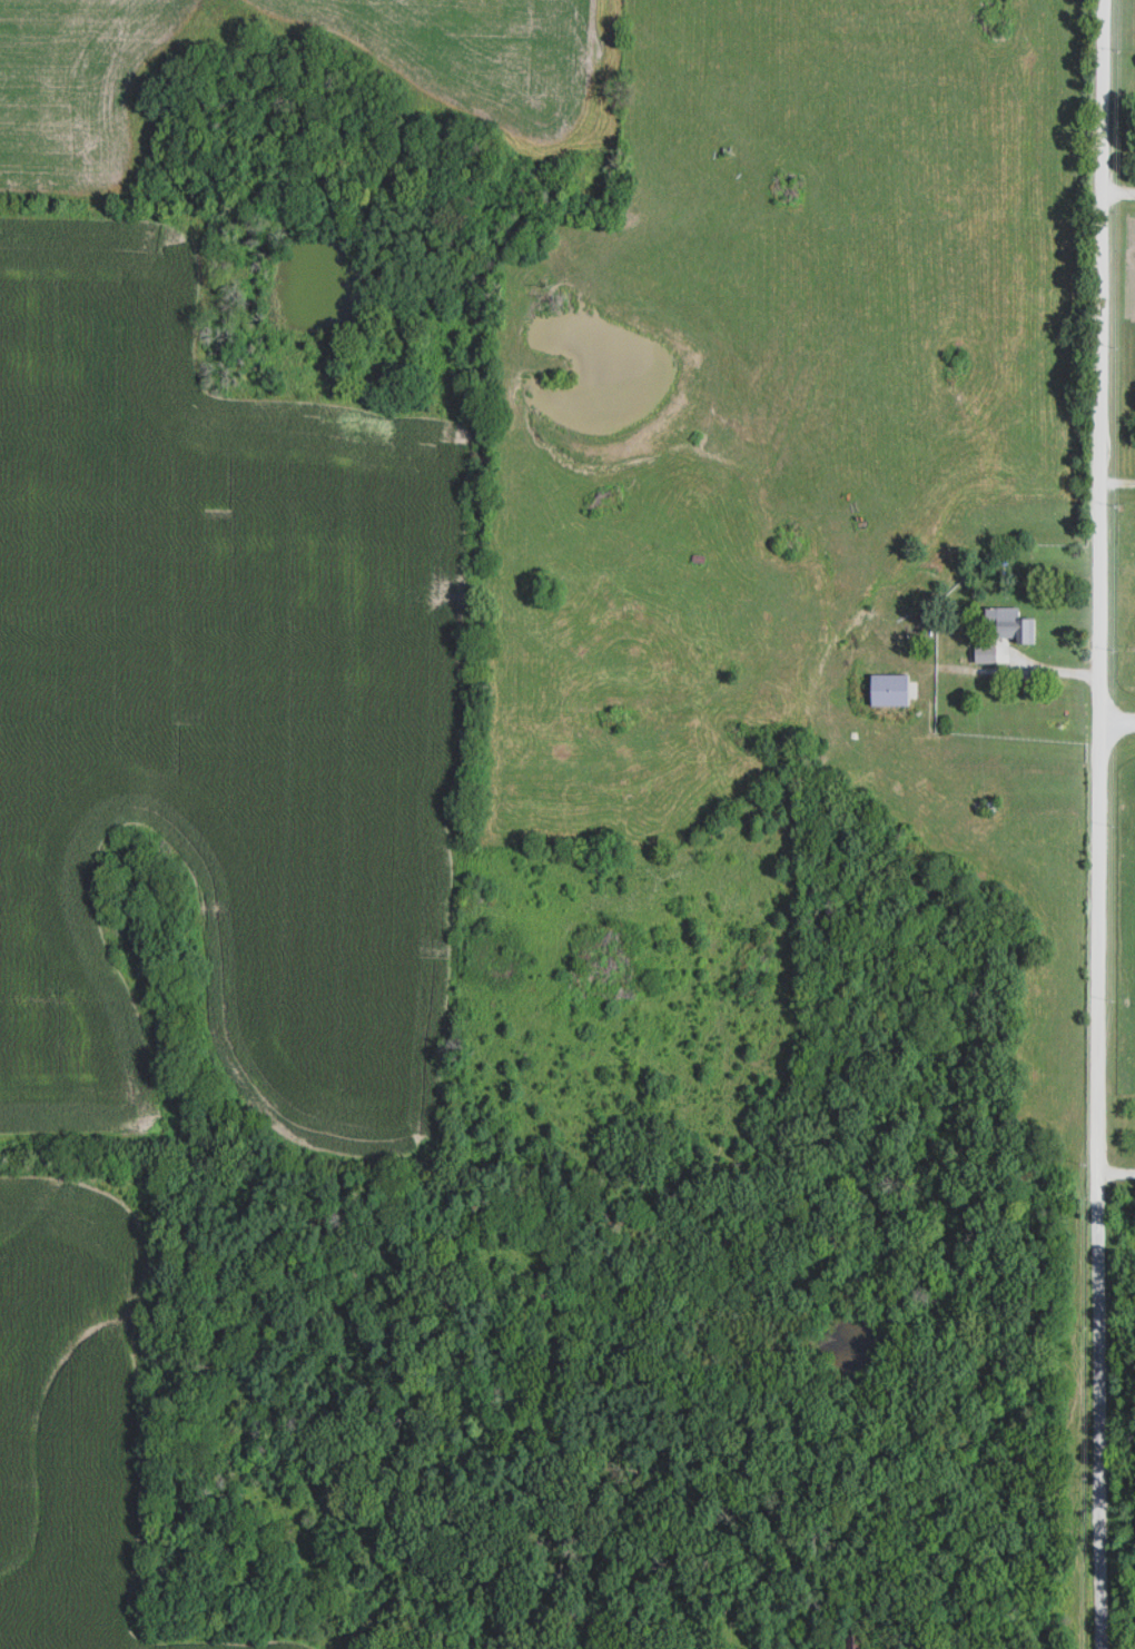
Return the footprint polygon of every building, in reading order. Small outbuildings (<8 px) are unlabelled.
[(986,607),(986,625),(996,625),(996,637),(1015,637),(1015,644),(1037,644),(1037,617),(1014,617),(1014,607),(986,607)] [(993,645),(977,645),(977,662),(993,662),(993,645)]
